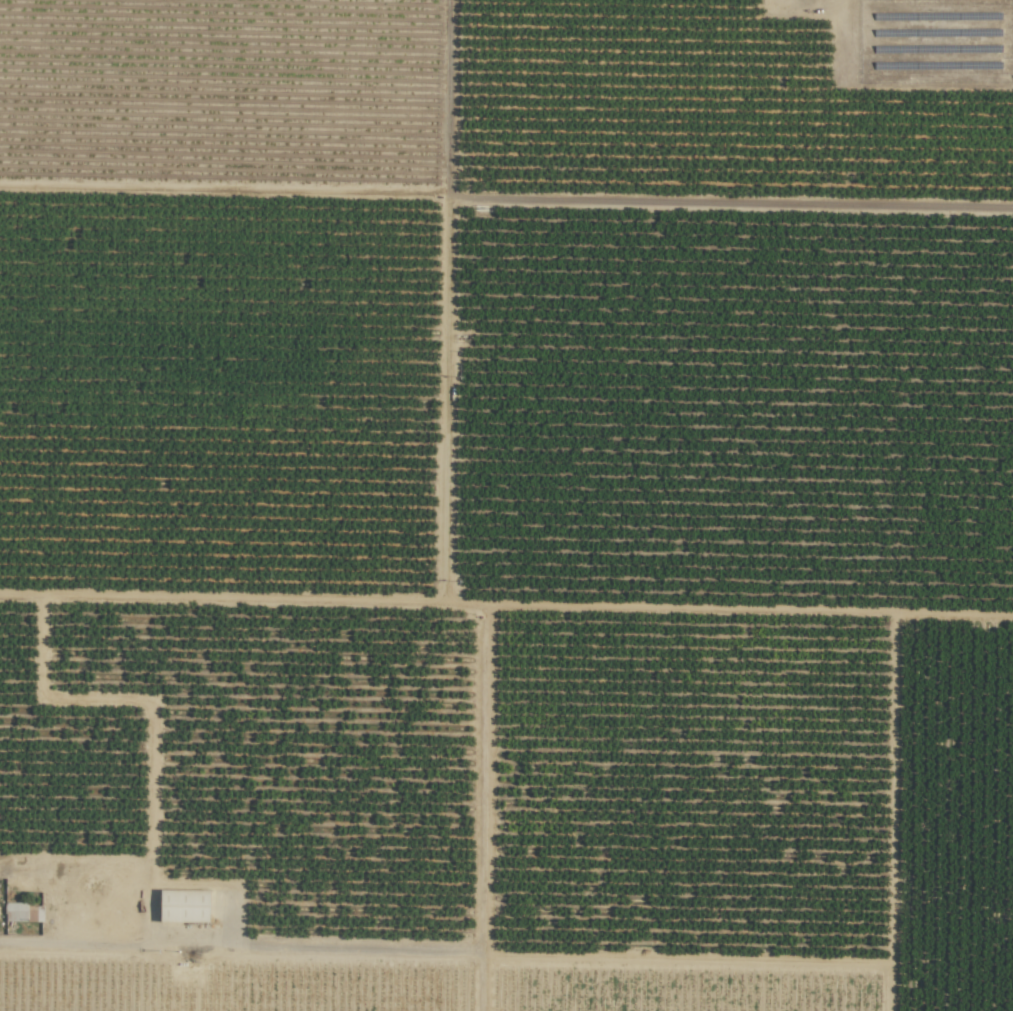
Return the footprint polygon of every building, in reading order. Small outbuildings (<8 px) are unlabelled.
[(208,890),(159,889),(158,922),(207,923),(208,890)]
